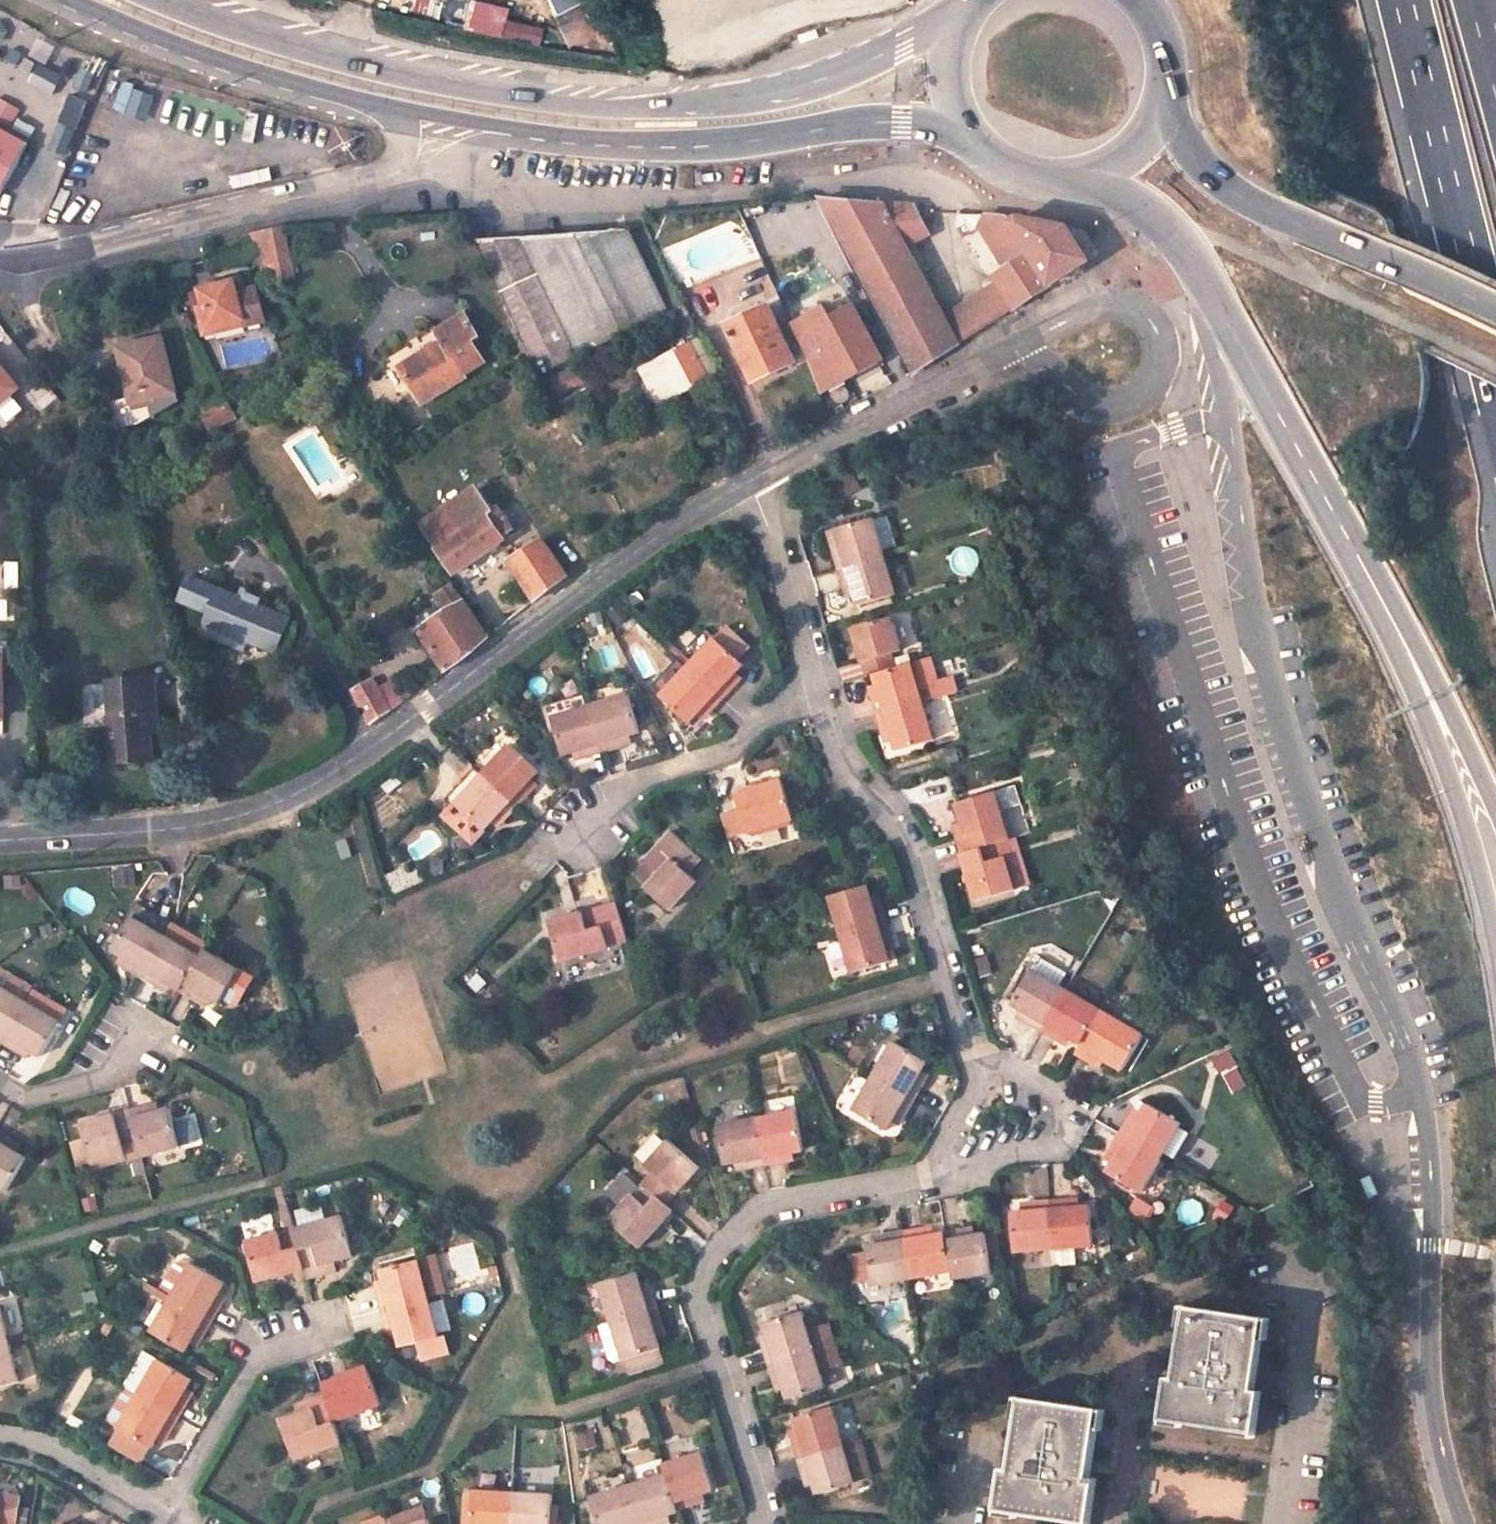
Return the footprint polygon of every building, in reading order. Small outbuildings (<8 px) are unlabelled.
[(506,18),(509,5),(486,0),(474,0),(467,29),(539,46),(544,27),(506,18)] [(555,15),(569,44),(593,31),(599,43),(612,37),(594,0),(586,0),(555,15)] [(68,155),(91,103),(73,95),(50,148),(68,155)] [(2,199),(31,144),(0,128),(0,198),(2,199)] [(903,249),(927,236),(912,207),(822,199),(913,372),(1001,316),(987,294),(941,321),(903,249)] [(1006,215),(988,214),(988,235),(1011,273),(998,281),(1001,285),(1015,308),(1088,261),(1066,227),(1006,215)] [(277,283),(295,279),(284,228),(251,236),(277,283)] [(668,314),(628,231),(521,238),(574,359),(668,314)] [(477,241),(537,377),(574,359),(521,238),(477,241)] [(237,279),(202,286),(206,302),(198,305),(203,325),(247,315),(266,311),(260,283),(240,288),(237,279)] [(1001,285),(987,294),(1001,316),(1015,308),(1001,285)] [(824,305),(792,323),(810,361),(821,391),(883,357),(853,303),(830,315),(824,305)] [(767,307),(726,326),(753,380),(793,361),(767,307)] [(205,333),(248,323),(247,315),(203,325),(205,333)] [(477,338),(463,315),(435,331),(441,342),(400,367),(422,402),(464,377),(462,374),(481,362),(471,343),(477,338)] [(511,319),(488,330),(507,370),(527,356),(511,319)] [(701,338),(689,344),(708,380),(719,374),(701,338)] [(161,339),(118,349),(130,401),(173,391),(161,339)] [(708,380),(689,344),(638,371),(658,408),(708,380)] [(26,388),(0,355),(0,408),(26,388)] [(201,410),(212,430),(235,418),(224,397),(201,410)] [(426,523),(457,571),(516,532),(498,502),(491,507),(478,488),(426,523)] [(837,567),(884,554),(874,517),(834,528),(837,538),(839,545),(831,547),(837,567)] [(831,547),(839,545),(837,538),(829,540),(831,547)] [(542,540),(510,561),(536,602),(567,578),(542,540)] [(896,593),(884,554),(837,567),(843,588),(851,586),(853,592),(856,604),(896,593)] [(241,599),(190,578),(180,601),(206,613),(202,624),(273,654),(288,619),(257,606),(260,600),(243,593),(241,599)] [(845,594),(853,592),(851,586),(843,588),(845,594)] [(441,601),(448,612),(419,631),(444,670),(488,637),(458,590),(441,601)] [(889,616),(850,627),(863,675),(871,672),(895,665),(891,651),(899,648),(889,616)] [(687,665),(723,699),(737,684),(730,679),(737,671),(744,663),(715,635),(687,665)] [(895,665),(871,672),(874,683),(876,690),(869,692),(874,713),(922,699),(944,693),(933,654),(895,665)] [(659,696),(689,722),(697,713),(703,707),(709,713),(723,699),(687,665),(659,696)] [(743,678),(737,671),(730,679),(737,684),(743,678)] [(153,678),(112,681),(114,722),(109,723),(111,762),(154,759),(152,734),(168,733),(162,717),(157,718),(153,678)] [(391,710),(374,680),(353,692),(371,724),(391,710)] [(587,692),(591,704),(629,692),(625,680),(587,692)] [(874,683),(866,686),(869,692),(876,690),(874,683)] [(591,704),(587,692),(544,706),(547,718),(552,717),(591,704)] [(620,737),(627,735),(640,731),(629,692),(591,704),(605,750),(622,745),(620,737)] [(887,730),(890,737),(893,748),(933,737),(922,699),(874,713),(880,732),(887,730)] [(605,750),(591,704),(552,717),(563,754),(574,750),(581,748),(584,757),(605,750)] [(697,713),(704,719),(709,713),(703,707),(697,713)] [(882,739),(890,737),(887,730),(880,732),(882,739)] [(620,737),(622,745),(630,743),(627,735),(620,737)] [(483,772),(518,804),(534,788),(529,783),(534,777),(541,770),(510,741),(483,772)] [(584,757),(581,748),(574,750),(577,759),(584,757)] [(504,820),(518,804),(483,772),(449,811),(479,839),(496,820),(500,816),(504,820)] [(534,777),(529,783),(534,788),(539,782),(534,777)] [(782,777),(735,792),(745,831),(794,816),(782,777)] [(994,790),(955,801),(961,820),(965,834),(955,837),(959,852),(999,840),(1009,837),(994,790)] [(496,820),(500,825),(504,820),(500,816),(496,820)] [(961,820),(951,823),(955,837),(965,834),(961,820)] [(671,830),(644,858),(659,873),(645,888),(669,910),(696,881),(687,872),(700,857),(671,830)] [(959,852),(975,901),(1014,889),(999,840),(959,852)] [(632,872),(646,886),(658,873),(644,860),(632,872)] [(839,934),(886,920),(880,899),(871,902),(868,894),(865,883),(828,895),(839,934)] [(878,891),(868,894),(871,902),(880,899),(878,891)] [(595,908),(548,922),(560,961),(606,947),(595,908)] [(165,936),(131,915),(110,949),(121,955),(127,959),(123,966),(141,977),(165,936)] [(851,971),(888,960),(884,948),(882,941),(892,938),(886,920),(839,934),(851,971)] [(165,936),(141,977),(159,987),(163,980),(170,984),(180,990),(200,956),(165,936)] [(882,941),(884,948),(894,946),(892,938),(882,941)] [(200,956),(180,990),(197,1000),(202,993),(209,997),(219,1004),(240,970),(204,949),(200,956)] [(121,955),(117,963),(123,966),(127,959),(121,955)] [(1038,968),(1061,982),(1066,974),(1043,960),(1038,968)] [(1040,1032),(1065,989),(1031,969),(1008,1005),(1020,1011),(1026,1015),(1023,1021),(1040,1032)] [(165,991),(170,984),(163,980),(159,987),(165,991)] [(25,1001),(0,986),(0,1042),(2,1043),(25,1001)] [(1065,989),(1040,1032),(1057,1042),(1061,1035),(1068,1038),(1079,1045),(1100,1010),(1065,989)] [(197,1000),(204,1005),(209,997),(202,993),(197,1000)] [(59,1020),(25,1001),(2,1043),(18,1052),(22,1046),(28,1050),(38,1056),(59,1020)] [(1100,1010),(1079,1045),(1074,1054),(1089,1063),(1094,1054),(1106,1061),(1123,1070),(1143,1035),(1100,1010)] [(1023,1021),(1026,1015),(1020,1011),(1016,1017),(1023,1021)] [(1063,1046),(1068,1038),(1061,1035),(1057,1042),(1063,1046)] [(893,1039),(872,1074),(913,1098),(924,1080),(916,1075),(920,1068),(926,1058),(893,1039)] [(25,1057),(28,1050),(22,1046),(18,1052),(25,1057)] [(1089,1063),(1101,1070),(1106,1061),(1094,1054),(1089,1063)] [(916,1075),(924,1080),(928,1072),(920,1068),(916,1075)] [(872,1074),(852,1109),(886,1127),(892,1117),(896,1110),(903,1115),(913,1098),(872,1074)] [(1119,1132),(1162,1157),(1181,1121),(1145,1100),(1138,1113),(1135,1118),(1129,1115),(1119,1132)] [(149,1113),(158,1110),(155,1103),(148,1105),(149,1113)] [(129,1110),(137,1142),(141,1157),(179,1146),(169,1108),(158,1110),(149,1113),(148,1105),(129,1110)] [(756,1115),(765,1163),(785,1160),(783,1151),(789,1150),(802,1148),(795,1109),(756,1115)] [(1129,1115),(1135,1118),(1138,1113),(1132,1109),(1129,1115)] [(90,1164),(125,1155),(122,1146),(137,1142),(129,1110),(80,1123),(90,1164)] [(892,1117),(899,1121),(903,1115),(896,1110),(892,1117)] [(177,1116),(184,1146),(199,1143),(192,1112),(177,1116)] [(716,1122),(723,1161),(735,1160),(743,1158),(744,1167),(765,1163),(756,1115),(716,1122)] [(1142,1192),(1162,1157),(1119,1132),(1109,1151),(1116,1154),(1112,1161),(1106,1172),(1142,1192)] [(3,1191),(22,1157),(11,1151),(5,1147),(10,1138),(0,1133),(0,1190),(3,1191)] [(10,1138),(5,1147),(11,1151),(16,1142),(10,1138)] [(699,1168),(670,1142),(646,1168),(651,1173),(641,1182),(666,1204),(699,1168)] [(783,1151),(785,1160),(791,1158),(789,1150),(783,1151)] [(1105,1157),(1112,1161),(1116,1154),(1109,1151),(1105,1157)] [(735,1160),(737,1168),(744,1167),(743,1158),(735,1160)] [(641,1182),(607,1221),(638,1247),(673,1210),(666,1204),(641,1182)] [(1049,1202),(1053,1251),(1095,1248),(1091,1208),(1078,1209),(1070,1210),(1069,1200),(1049,1202)] [(1069,1200),(1070,1210),(1078,1209),(1077,1200),(1069,1200)] [(1014,1254),(1053,1251),(1049,1202),(1029,1204),(1030,1213),(1023,1214),(1011,1214),(1014,1254)] [(293,1228),(304,1268),(306,1276),(324,1272),(322,1262),(335,1258),(352,1254),(342,1214),(293,1228)] [(304,1268),(293,1228),(244,1242),(255,1281),(304,1268)] [(921,1230),(923,1239),(930,1238),(929,1229),(921,1230)] [(904,1234),(912,1281),(951,1274),(944,1235),(930,1238),(923,1239),(921,1230),(904,1234)] [(974,1239),(973,1230),(963,1232),(965,1240),(974,1239)] [(944,1235),(951,1274),(953,1282),(991,1275),(985,1237),(974,1239),(965,1240),(963,1232),(944,1235)] [(884,1246),(876,1247),(865,1250),(871,1288),(912,1281),(904,1234),(882,1237),(884,1246)] [(875,1239),(876,1247),(884,1246),(882,1237),(875,1239)] [(338,1268),(335,1258),(322,1262),(324,1272),(338,1268)] [(382,1311),(430,1298),(420,1260),(382,1271),(385,1282),(387,1291),(378,1293),(382,1311)] [(191,1263),(171,1298),(212,1321),(223,1303),(215,1298),(219,1291),(224,1280),(191,1263)] [(610,1322),(657,1307),(651,1287),(643,1290),(636,1270),(597,1282),(610,1322)] [(648,1279),(640,1281),(643,1290),(651,1287),(648,1279)] [(385,1282),(376,1285),(378,1293),(387,1291),(385,1282)] [(215,1298),(223,1303),(227,1296),(219,1291),(215,1298)] [(171,1298),(152,1331),(186,1350),(191,1341),(195,1333),(203,1337),(212,1321),(171,1298)] [(430,1298),(382,1311),(387,1331),(397,1329),(399,1336),(402,1348),(440,1338),(430,1298)] [(623,1358),(661,1347),(657,1336),(654,1327),(663,1324),(657,1307),(610,1322),(623,1358)] [(1263,1318),(1187,1307),(1175,1379),(1168,1378),(1163,1417),(1254,1431),(1259,1391),(1253,1390),(1263,1318)] [(803,1314),(766,1325),(770,1337),(772,1344),(764,1346),(769,1362),(813,1347),(803,1314)] [(657,1336),(666,1333),(663,1324),(654,1327),(657,1336)] [(389,1338),(399,1336),(397,1329),(387,1331),(389,1338)] [(191,1341),(199,1345),(203,1337),(195,1333),(191,1341)] [(770,1337),(761,1339),(764,1346),(772,1344),(770,1337)] [(0,1344),(0,1387),(18,1382),(7,1342),(0,1344)] [(813,1347),(769,1362),(776,1386),(785,1383),(787,1389),(790,1400),(826,1389),(813,1347)] [(137,1393),(178,1418),(188,1401),(179,1396),(182,1389),(189,1378),(157,1359),(137,1393)] [(382,1404),(368,1365),(320,1383),(324,1394),(334,1422),(382,1404)] [(785,1383),(776,1386),(778,1391),(787,1389),(785,1383)] [(179,1396),(188,1401),(192,1394),(182,1389),(179,1396)] [(178,1418),(137,1393),(117,1428),(149,1447),(156,1436),(159,1430),(168,1435),(178,1418)] [(313,1409),(298,1414),(282,1421),(295,1459),(342,1442),(334,1422),(324,1394),(310,1400),(313,1409)] [(1097,1409),(1021,1398),(1009,1468),(1004,1467),(997,1507),(1088,1522),(1094,1480),(1088,1479),(1097,1409)] [(310,1400),(295,1405),(298,1414),(313,1409),(310,1400)] [(818,1451),(844,1444),(835,1415),(833,1409),(797,1420),(800,1432),(802,1438),(794,1440),(799,1457),(808,1455),(818,1451)] [(159,1430),(156,1436),(164,1441),(168,1435),(159,1430)] [(800,1432),(792,1434),(794,1440),(802,1438),(800,1432)] [(808,1455),(799,1457),(807,1481),(815,1478),(817,1485),(820,1496),(874,1477),(861,1438),(844,1444),(818,1451),(808,1455)] [(666,1472),(677,1508),(697,1503),(695,1494),(702,1492),(713,1488),(702,1451),(663,1462),(666,1472)] [(627,1484),(640,1523),(655,1523),(659,1523),(657,1514),(664,1512),(677,1508),(666,1472),(627,1484)] [(807,1481),(809,1488),(817,1485),(815,1478),(807,1481)] [(588,1495),(596,1523),(640,1523),(627,1484),(588,1495)] [(511,1492),(472,1489),(469,1523),(509,1523),(511,1492)] [(19,1499),(9,1496),(8,1492),(0,1494),(0,1523),(15,1523),(19,1499)] [(509,1523),(549,1523),(551,1494),(511,1492),(509,1523)] [(702,1492),(695,1494),(697,1503),(704,1500),(702,1492)] [(657,1514),(659,1523),(667,1521),(664,1512),(657,1514)] [(426,1515),(402,1523),(430,1523),(426,1515)]
